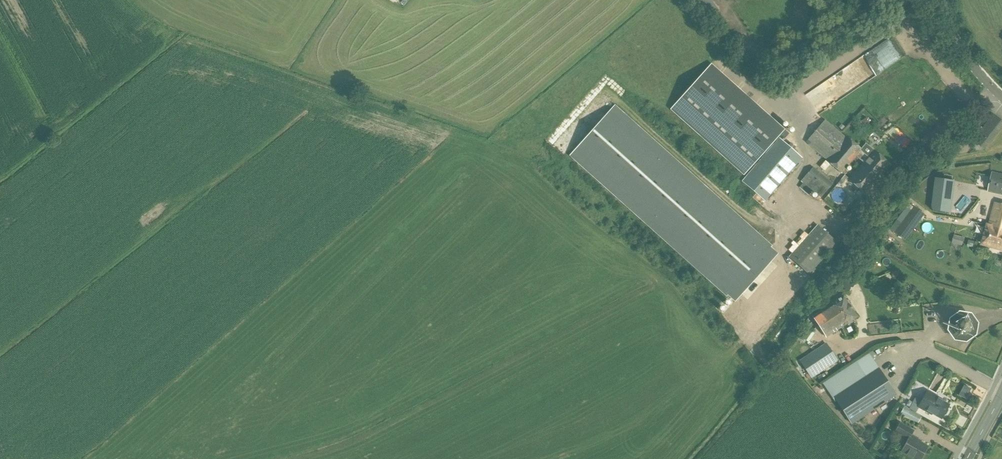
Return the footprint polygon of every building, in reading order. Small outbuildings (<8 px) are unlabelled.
[(711,64),(671,109),(744,175),(780,134),(784,139),(789,134),(711,64)] [(571,154),(735,301),(778,254),(614,107),(571,154)] [(986,148),(1001,126),(1001,123),(995,117),(977,141),(986,148)] [(842,174),(856,157),(864,163),(849,181),(866,195),(890,165),(874,151),(868,158),(861,151),(862,150),(846,137),(846,138),(825,121),(807,143),(827,160),(826,161),(842,174)] [(742,182),(766,202),(803,158),(779,138),(742,182)] [(822,199),(835,183),(815,166),(801,182),(822,199)] [(988,192),(1001,195),(1001,175),(992,173),(988,192)] [(940,180),(935,214),(948,216),(952,182),(940,180)] [(786,181),(778,188),(786,196),(794,189),(786,181)] [(965,200),(959,223),(946,220),(943,229),(974,238),(983,205),(965,200)] [(982,245),(1001,250),(1001,205),(995,203),(989,224),(988,224),(982,245)] [(915,209),(896,233),(905,240),(923,215),(915,209)] [(817,226),(790,258),(809,275),(837,244),(817,226)] [(963,245),(964,237),(954,234),(952,242),(963,245)] [(882,250),(876,255),(881,261),(887,256),(882,250)] [(844,297),(813,317),(826,338),(858,317),(844,297)] [(954,322),(953,329),(957,335),(965,336),(970,332),(972,325),(968,319),(960,318),(954,322)] [(868,320),(868,328),(883,327),(882,319),(868,320)] [(810,328),(802,339),(808,343),(815,332),(810,328)] [(826,344),(800,361),(811,377),(837,360),(826,344)] [(868,354),(823,384),(834,400),(834,399),(852,426),(896,397),(868,354)] [(964,386),(959,396),(966,399),(971,389),(964,386)] [(927,392),(919,408),(932,415),(932,414),(942,420),(944,416),(946,416),(949,411),(948,409),(950,405),(935,398),(936,397),(927,392)] [(904,407),(900,414),(917,423),(921,416),(904,407)] [(954,421),(962,425),(965,416),(958,413),(954,421)] [(895,433),(908,440),(901,452),(913,458),(922,458),(928,447),(911,438),(914,431),(900,423),(895,433)]
